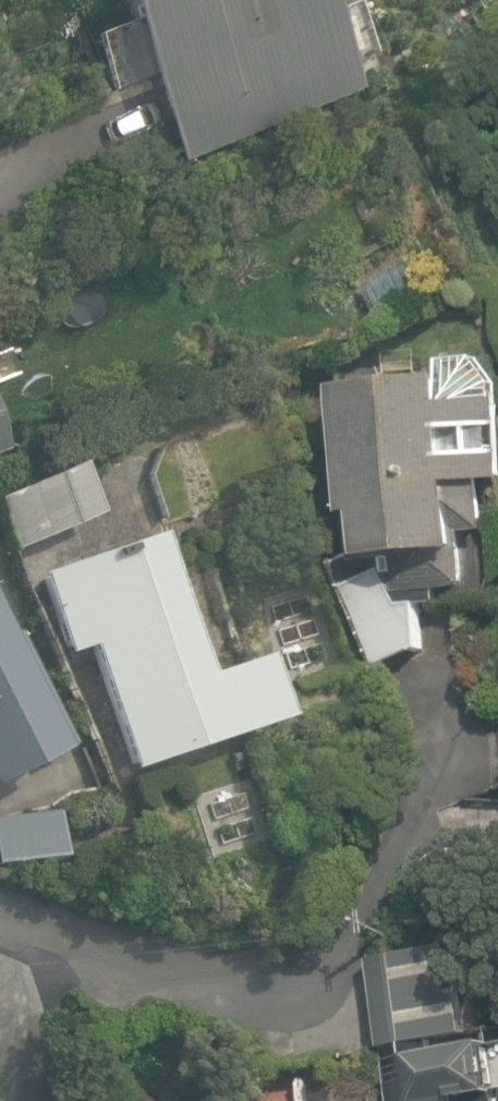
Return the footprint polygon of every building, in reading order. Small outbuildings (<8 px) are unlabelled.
[(355,88),(318,0),(114,0),(127,29),(111,36),(131,82),(145,77),(182,163),(355,88)] [(367,283),(382,314),(428,291),(412,260),(367,283)] [(338,389),(350,561),(336,562),(372,669),(391,668),(421,653),(418,607),(443,606),(442,590),(471,588),(467,534),(489,532),(485,483),(497,482),(497,385),(480,386),(478,358),(445,360),(447,381),(338,389)] [(16,549),(98,514),(77,463),(0,495),(0,511),(16,549)] [(89,645),(132,769),(275,719),(254,658),(202,676),(153,534),(39,573),(67,653),(89,645)] [(0,637),(0,779),(70,746),(16,634),(2,640),(0,637)] [(64,855),(58,811),(0,818),(0,862),(64,855)] [(435,1053),(433,1041),(479,1034),(465,946),(376,959),(397,1100),(497,1100),(497,1044),(435,1053)]
